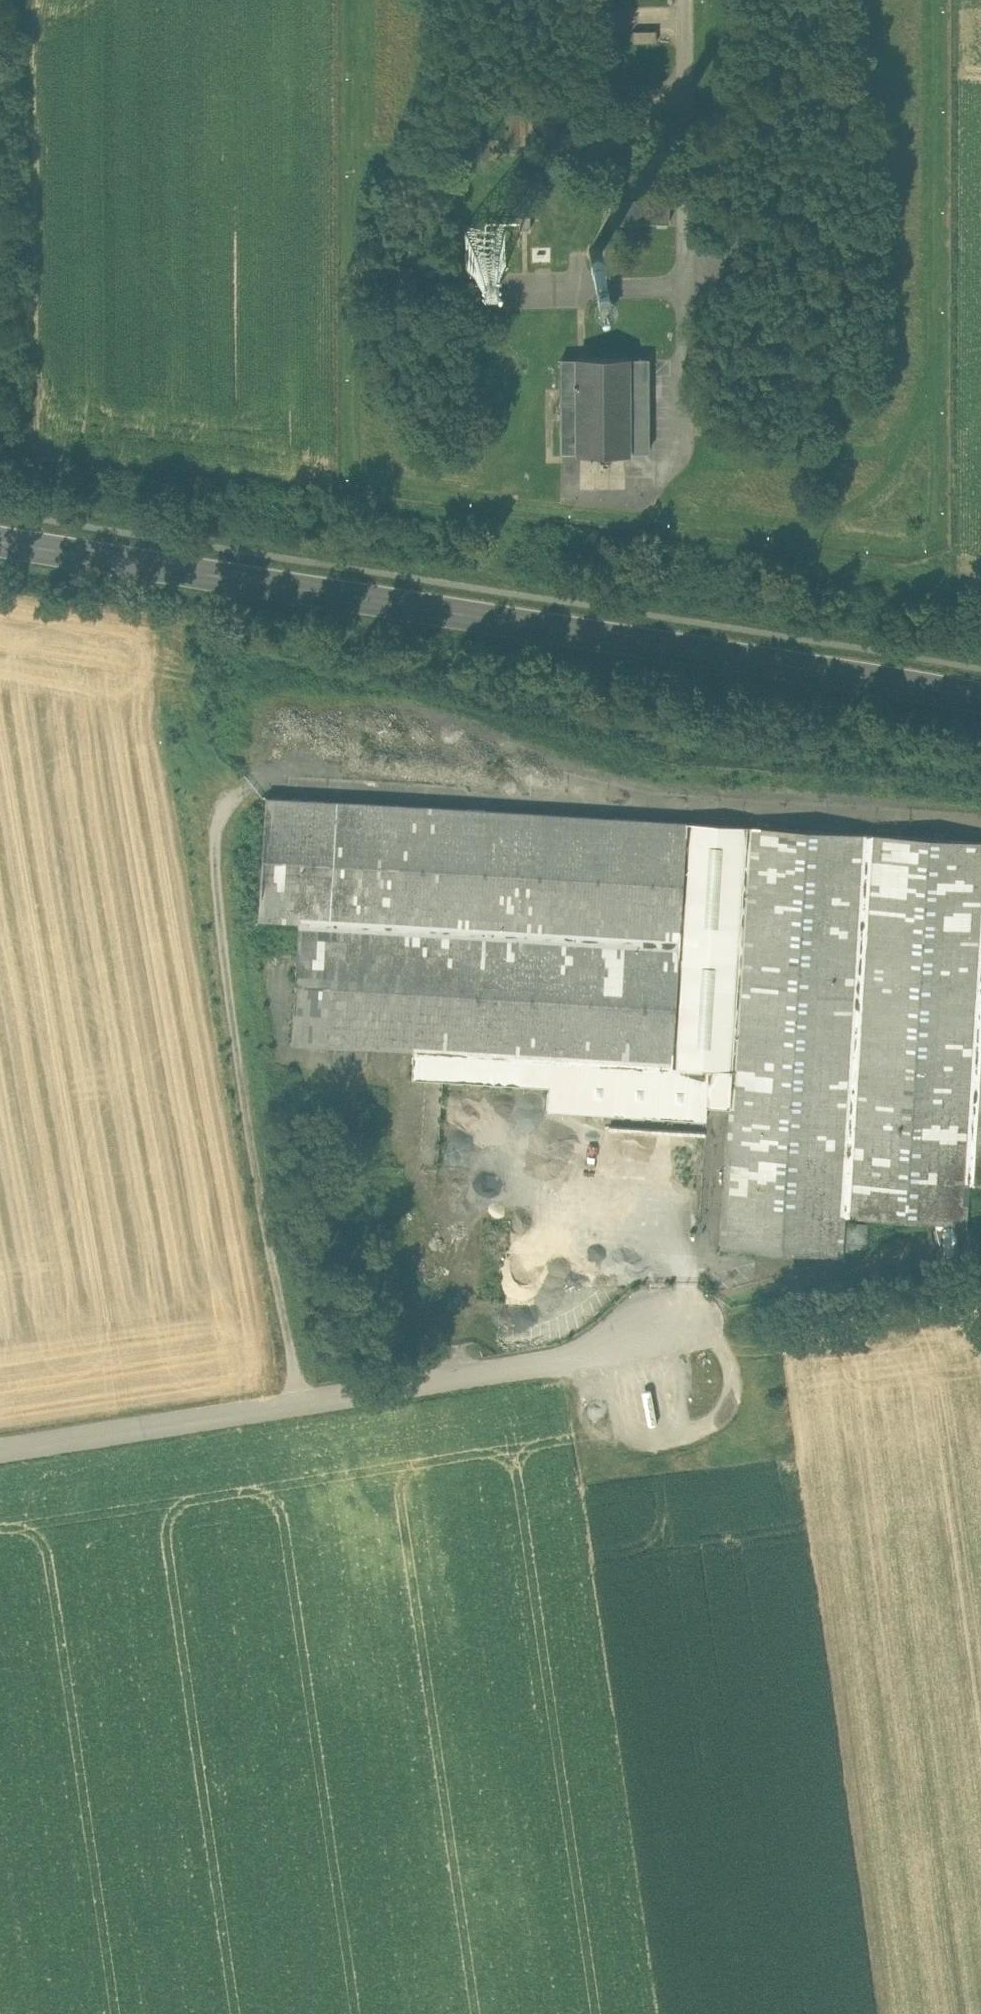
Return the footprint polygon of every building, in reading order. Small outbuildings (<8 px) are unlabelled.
[(624,28),(624,6),(601,6),(601,28),(624,28)] [(657,28),(633,28),(633,40),(657,40),(657,28)] [(464,122),(451,122),(451,130),(463,131),(464,122)] [(481,137),(471,137),(471,147),(481,147),(481,137)] [(638,196),(613,196),(613,197),(613,200),(607,200),(607,215),(613,215),(613,219),(614,220),(622,220),(623,221),(624,221),(624,220),(668,220),(669,219),(669,211),(671,211),(671,205),(669,205),(669,189),(669,188),(639,188),(638,189),(638,196)] [(628,352),(577,352),(576,354),(561,354),(561,447),(577,447),(577,448),(628,448),(628,447),(648,447),(647,354),(628,354),(628,352)] [(707,1103),(730,1105),(721,1245),(842,1253),(845,1213),(934,1219),(943,1256),(973,1249),(966,1221),(969,1181),(980,1182),(980,840),(267,794),(259,916),(299,918),(291,1040),(414,1047),(412,1075),(549,1083),(548,1107),(706,1117),(707,1103)]
